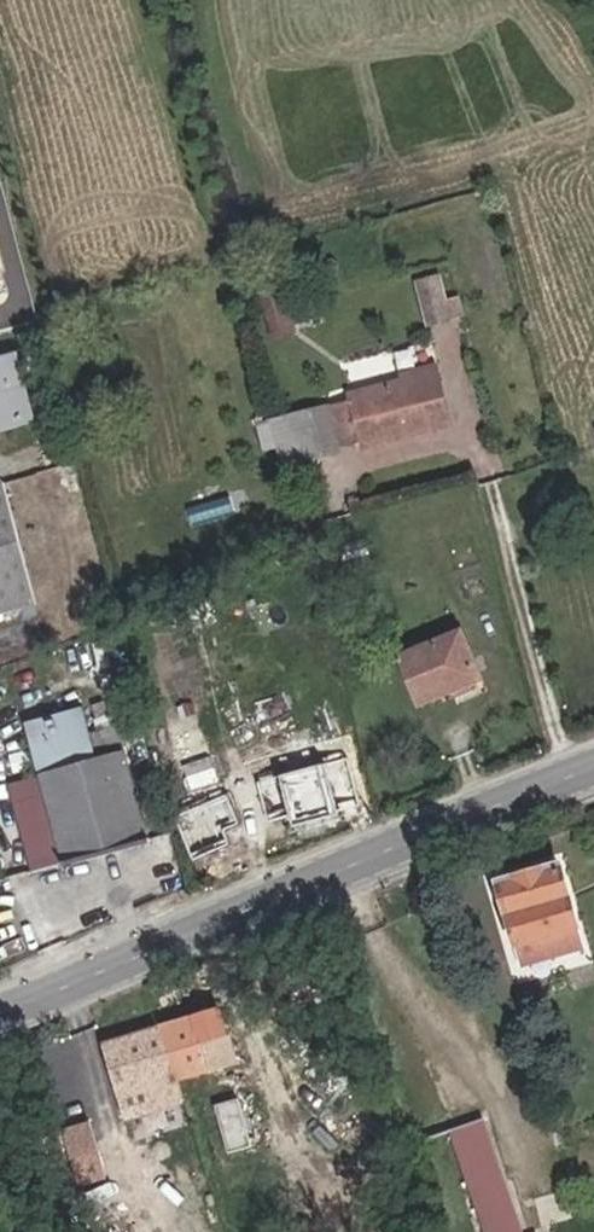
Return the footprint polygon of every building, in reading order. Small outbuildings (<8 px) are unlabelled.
[(425,324),(467,313),(461,292),(448,295),(441,269),(413,277),(425,324)] [(42,413),(22,343),(0,350),(0,425),(42,413)] [(436,376),(355,391),(365,443),(446,426),(436,376)] [(337,449),(326,399),(293,406),(304,456),(337,449)] [(28,601),(0,478),(0,608),(28,601)] [(471,623),(411,649),(430,698),(490,672),(471,623)] [(148,839),(129,747),(125,726),(92,731),(85,698),(1,716),(24,822),(55,814),(64,857),(148,839)] [(276,756),(280,772),(314,763),(309,746),(276,756)] [(314,763),(280,772),(292,822),(335,813),(334,807),(361,801),(351,776),(329,779),(325,760),(314,763)] [(213,787),(173,802),(189,850),(230,835),(213,787)] [(582,940),(558,864),(495,884),(519,959),(582,940)] [(208,1009),(159,1026),(175,1076),(225,1059),(208,1009)] [(175,1076),(159,1026),(112,1041),(129,1091),(175,1076)] [(216,1142),(240,1133),(227,1099),(204,1108),(216,1142)] [(452,1123),(477,1179),(472,1181),(485,1211),(490,1210),(500,1231),(527,1231),(475,1113),(452,1123)] [(240,1133),(216,1142),(224,1163),(248,1156),(240,1133)]
